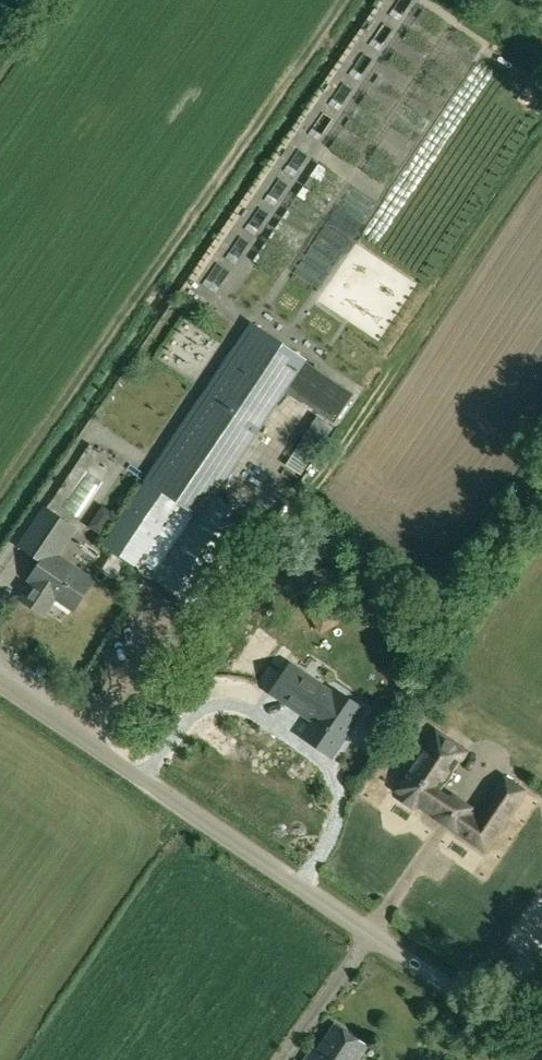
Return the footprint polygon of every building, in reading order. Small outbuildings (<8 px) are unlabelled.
[(198,516),(214,492),(215,491),(287,384),(236,349),(146,483),(198,516)] [(287,384),(284,389),(334,422),(353,393),(303,360),(287,384)] [(334,426),(318,415),(297,446),(313,457),(334,426)] [(253,519),(214,492),(198,516),(146,483),(105,544),(137,565),(142,558),(160,571),(155,578),(196,605),(253,519)] [(37,609),(48,592),(74,610),(94,581),(59,557),(79,528),(48,506),(21,546),(43,561),(28,580),(33,584),(22,599),(37,609)] [(305,735),(333,753),(364,708),(337,689),(334,694),(290,664),(272,691),(306,714),(307,713),(316,719),(305,735)] [(524,792),(506,780),(478,820),(438,792),(466,752),(437,732),(397,790),(484,849),(524,792)] [(318,1050),(332,1059),(356,1059),(366,1045),(336,1024),(318,1050)] [(318,1050),(313,1047),(304,1059),(332,1059),(318,1050)]
